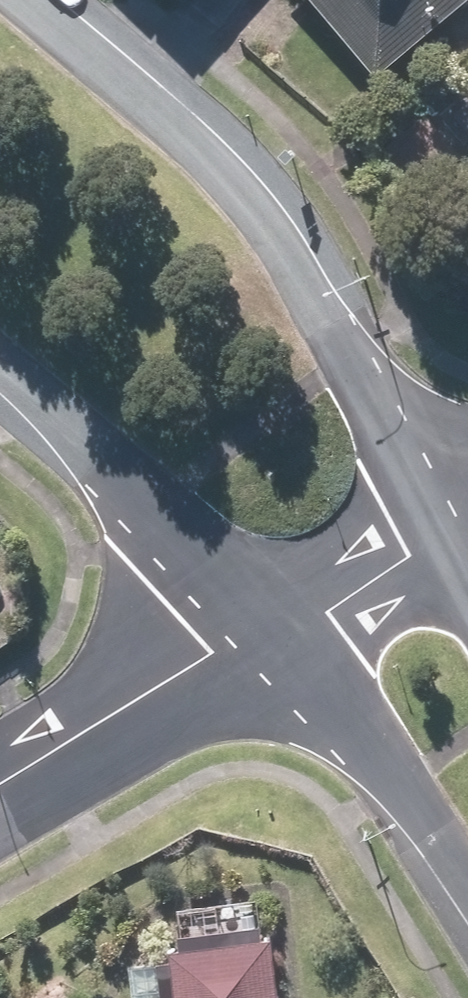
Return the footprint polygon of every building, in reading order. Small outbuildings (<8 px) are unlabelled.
[(378,79),(467,6),(467,0),(313,0),(378,79)] [(271,940),(172,951),(177,997),(277,997),(271,940)]
